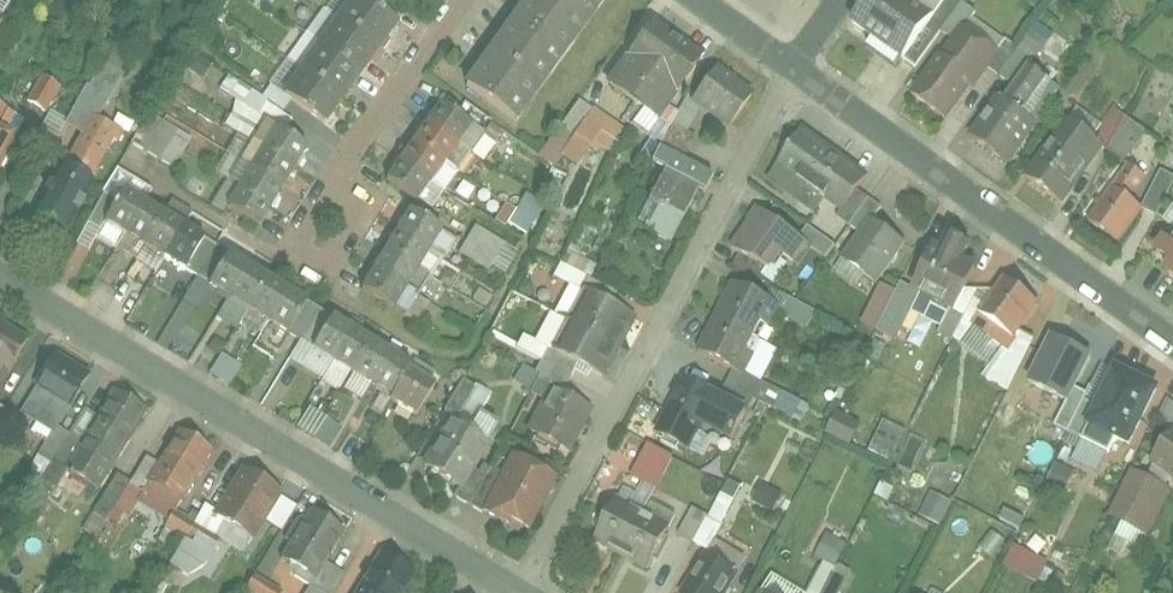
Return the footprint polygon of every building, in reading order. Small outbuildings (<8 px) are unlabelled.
[(311,112),(379,19),(353,0),(334,0),(273,84),(311,112)] [(450,77),(511,120),(596,0),(505,0),(450,77)] [(847,16),(897,51),(934,0),(859,0),(847,16)] [(987,44),(949,13),(905,68),(944,99),(987,44)] [(688,60),(629,17),(588,73),(647,116),(688,60)] [(1035,22),(1013,48),(1028,60),(1049,34),(1035,22)] [(753,87),(709,55),(682,92),(726,124),(753,87)] [(1039,108),(997,77),(959,129),(1001,160),(1039,108)] [(41,78),(28,104),(46,113),(59,86),(41,78)] [(235,130),(251,92),(223,80),(220,89),(236,95),(223,126),(235,130)] [(133,101),(101,82),(26,205),(58,224),(133,101)] [(445,88),(382,178),(413,200),(477,111),(445,88)] [(588,155),(609,126),(567,96),(545,125),(588,155)] [(0,103),(0,155),(24,120),(0,103)] [(1075,107),(1067,117),(1122,160),(1144,132),(1111,107),(1098,125),(1075,107)] [(145,111),(129,138),(172,162),(188,136),(145,111)] [(303,133),(268,113),(215,200),(250,221),(303,133)] [(839,211),(866,171),(796,125),(752,190),(789,214),(806,189),(839,211)] [(1090,159),(1057,134),(1026,177),(1059,201),(1090,159)] [(659,219),(690,172),(658,150),(626,197),(659,219)] [(200,225),(117,173),(95,207),(177,260),(200,225)] [(1145,203),(1117,180),(1090,214),(1118,236),(1145,203)] [(520,197),(515,208),(502,201),(494,218),(527,235),(540,207),(520,197)] [(447,223),(413,200),(358,282),(391,304),(447,223)] [(758,264),(781,228),(744,204),(721,241),(758,264)] [(900,244),(867,218),(834,259),(867,285),(900,244)] [(458,250),(502,275),(517,249),(473,223),(458,250)] [(980,264),(929,236),(905,280),(956,308),(980,264)] [(287,327),(309,294),(221,238),(200,272),(287,327)] [(741,365),(778,298),(728,270),(691,338),(741,365)] [(586,368),(622,301),(581,279),(545,347),(586,368)] [(1042,306),(1012,279),(979,316),(1010,343),(1042,306)] [(438,374),(327,306),(305,342),(415,410),(438,374)] [(1096,342),(1065,316),(1028,360),(1059,386),(1096,342)] [(0,318),(0,379),(28,338),(0,318)] [(53,431),(90,374),(53,350),(16,407),(53,431)] [(736,401),(672,365),(642,419),(667,433),(679,410),(719,432),(736,401)] [(1154,391),(1124,365),(1087,409),(1116,435),(1154,391)] [(146,410),(108,388),(65,460),(103,482),(146,410)] [(578,405),(544,388),(525,426),(559,443),(578,405)] [(1155,418),(1172,424),(1172,403),(1162,399),(1155,418)] [(306,405),(293,427),(327,446),(339,425),(306,405)] [(13,416),(0,407),(0,437),(13,416)] [(822,433),(849,444),(859,421),(831,410),(822,433)] [(478,425),(443,412),(424,463),(458,476),(478,425)] [(866,450),(891,461),(905,429),(880,418),(866,450)] [(212,444),(172,420),(144,466),(184,490),(212,444)] [(913,468),(922,439),(910,435),(901,465),(913,468)] [(1105,506),(1139,525),(1169,470),(1172,472),(1172,439),(1166,435),(1142,479),(1125,469),(1105,506)] [(1084,470),(1092,458),(1067,442),(1059,455),(1084,470)] [(540,465),(508,450),(486,498),(518,512),(540,465)] [(1041,486),(1060,495),(1072,470),(1053,461),(1041,486)] [(277,486),(241,465),(216,508),(252,529),(277,486)] [(113,473),(99,498),(110,505),(124,480),(113,473)] [(706,550),(739,485),(725,478),(706,516),(689,507),(675,534),(706,550)] [(771,510),(780,491),(758,481),(749,499),(771,510)] [(918,516),(940,524),(949,499),(927,491),(918,516)] [(611,497),(592,530),(648,562),(667,529),(611,497)] [(347,533),(312,507),(282,548),(317,573),(347,533)] [(157,510),(141,536),(197,569),(212,543),(157,510)] [(821,560),(804,592),(818,592),(844,542),(823,531),(811,555),(821,560)] [(1009,544),(1001,567),(1038,580),(1046,557),(1009,544)] [(414,570),(381,548),(353,591),(357,592),(399,592),(414,570)] [(736,577),(701,553),(678,586),(689,592),(725,592),(736,577)] [(237,592),(279,592),(254,572),(237,592)] [(301,592),(322,592),(306,584),(301,592)]
